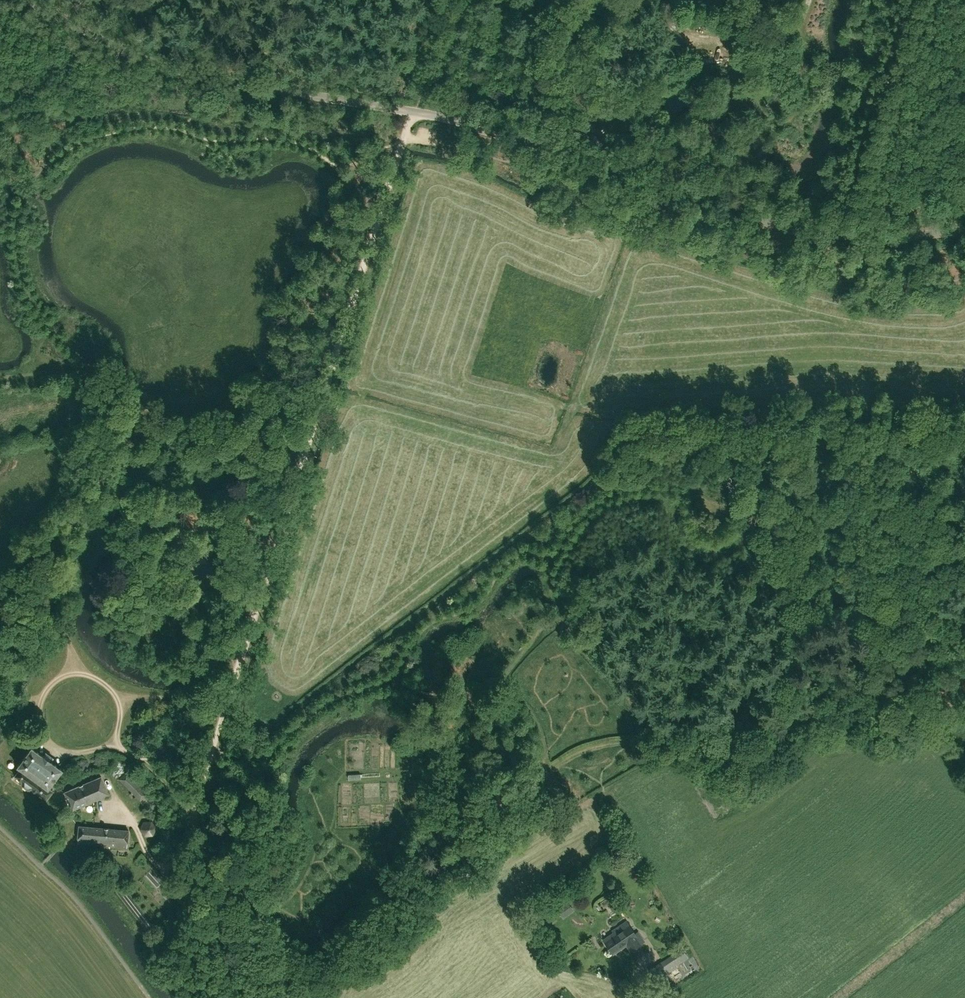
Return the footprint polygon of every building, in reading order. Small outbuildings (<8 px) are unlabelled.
[(62,770),(32,747),(18,766),(20,768),(15,775),(22,780),(22,785),(27,788),(31,788),(47,799),(53,791),(48,788),(62,770)] [(101,776),(65,792),(72,810),(108,794),(101,776)] [(351,777),(351,785),(364,785),(363,777),(351,777)] [(149,809),(156,805),(152,798),(145,801),(149,809)] [(153,825),(144,830),(147,837),(157,832),(153,825)] [(102,845),(104,828),(79,826),(78,843),(102,845)] [(129,830),(104,828),(102,845),(127,848),(129,830)] [(608,901),(618,911),(623,906),(613,896),(608,901)] [(566,904),(557,911),(560,916),(570,909),(566,904)] [(546,920),(539,925),(546,935),(554,929),(546,920)] [(634,934),(625,921),(613,929),(616,932),(603,941),(612,954),(629,943),(632,948),(641,942),(638,937),(635,940),(632,935),(634,934)] [(688,958),(683,949),(663,962),(669,972),(677,967),(676,966),(688,958)]
